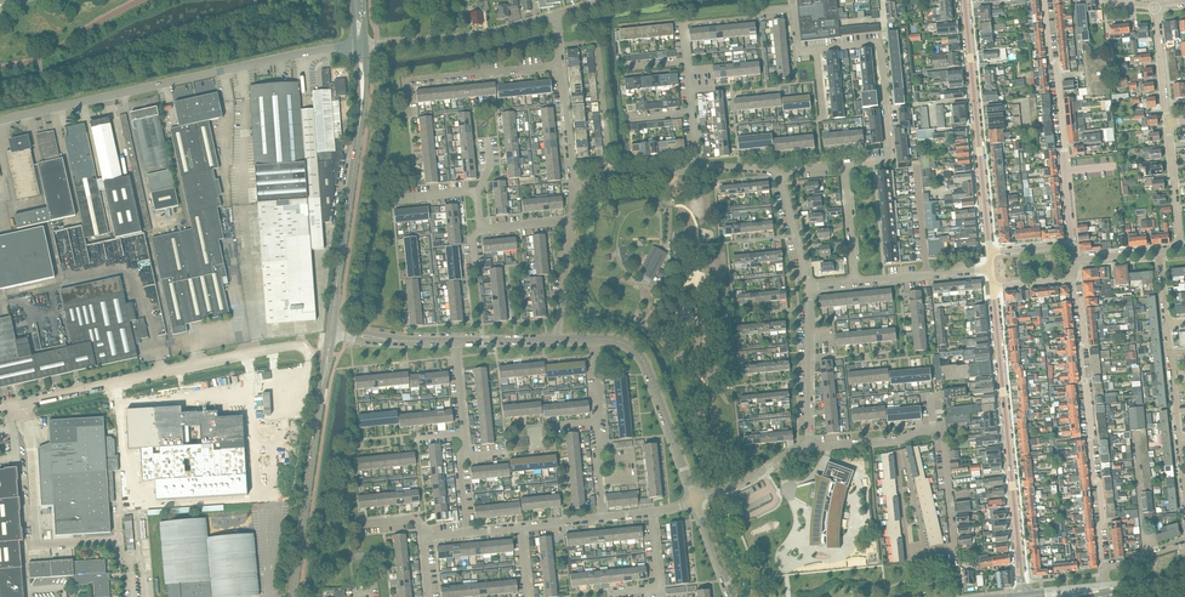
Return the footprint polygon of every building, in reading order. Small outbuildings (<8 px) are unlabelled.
[(497,6),(496,6),(499,19),(509,17),(507,10),(519,8),(517,0),(510,0),(510,4),(497,6)] [(520,2),(522,1),(524,12),(531,10),(530,4),(529,0),(528,0),(525,1),(525,0),(519,0),(520,2)] [(538,2),(539,8),(554,6),(553,3),(561,2),(560,0),(538,0),(538,2)] [(840,27),(839,17),(837,0),(797,0),(800,31),(801,31),(802,40),(805,40),(810,40),(810,39),(813,38),(813,40),(813,39),(837,37),(837,36),(840,36),(840,37),(841,37),(841,36),(840,27)] [(480,11),(468,13),(469,14),(469,16),(472,16),(473,25),(475,25),(476,25),(482,24),(481,18),(480,12),(485,11),(483,1),(479,2),(478,2),(480,11)] [(1089,21),(1090,33),(1095,32),(1094,21),(1092,21),(1091,12),(1095,11),(1094,6),(1095,6),(1095,4),(1094,4),(1094,2),(1095,1),(1086,2),(1088,21),(1089,21)] [(898,10),(898,9),(896,9),(895,2),(885,3),(886,11),(898,10)] [(1086,5),(1075,6),(1078,38),(1078,41),(1082,40),(1084,60),(1086,80),(1087,89),(1088,96),(1110,94),(1106,58),(1091,60),(1089,44),(1087,19),(1086,5)] [(1031,7),(1032,11),(1027,11),(1027,16),(1033,15),(1040,14),(1039,6),(1031,7)] [(1003,10),(998,10),(989,11),(989,7),(978,8),(979,15),(996,13),(996,14),(1004,13),(1003,10)] [(900,9),(898,9),(898,10),(886,11),(887,19),(897,18),(899,17),(898,14),(905,13),(904,9),(900,9)] [(952,13),(933,15),(933,18),(941,17),(942,21),(952,20),(952,13)] [(1004,15),(1004,13),(996,14),(996,13),(979,15),(980,22),(990,21),(990,17),(997,16),(1004,15)] [(1033,18),(1032,19),(1028,19),(1028,24),(1032,23),(1042,22),(1041,19),(1042,19),(1041,14),(1040,14),(1033,15),(1033,18)] [(773,27),(785,26),(785,20),(785,19),(772,20),(772,21),(773,21),(773,27)] [(749,24),(750,35),(756,35),(757,35),(756,22),(755,23),(749,24)] [(938,35),(953,34),(959,34),(957,22),(951,23),(930,25),(930,31),(937,30),(938,35)] [(663,25),(664,37),(670,36),(673,36),(672,24),(663,25)] [(1035,33),(1042,32),(1043,32),(1043,27),(1042,27),(1042,24),(1033,25),(1033,30),(1034,30),(1035,33)] [(1136,32),(1131,33),(1129,33),(1128,24),(1120,25),(1121,34),(1121,38),(1131,37),(1132,41),(1136,40),(1136,32)] [(1139,33),(1138,33),(1139,39),(1148,38),(1147,24),(1138,25),(1139,33)] [(663,25),(654,26),(655,38),(664,37),(663,25)] [(1121,34),(1120,25),(1111,26),(1112,35),(1110,35),(1110,39),(1115,39),(1114,35),(1121,34)] [(655,38),(654,26),(645,27),(647,39),(647,43),(652,42),(652,38),(655,38)] [(647,39),(645,27),(637,28),(638,39),(647,39)] [(998,28),(980,30),(981,36),(992,35),(992,31),(998,30),(1003,30),(1003,27),(998,28)] [(638,39),(637,28),(628,29),(629,40),(638,39)] [(629,40),(628,29),(619,30),(620,41),(629,40)] [(698,41),(697,29),(690,29),(689,29),(691,42),(692,42),(692,41),(698,41)] [(888,39),(899,38),(898,31),(888,32),(888,39)] [(1042,32),(1035,33),(1029,34),(1030,42),(1033,42),(1035,42),(1043,41),(1042,32)] [(1172,32),(1165,32),(1166,43),(1173,43),(1173,42),(1172,32)] [(899,38),(888,39),(889,46),(899,45),(899,38)] [(1043,41),(1035,42),(1035,46),(1037,46),(1037,51),(1044,50),(1043,41)] [(999,42),(982,44),(983,50),(993,49),(1000,49),(1000,46),(1000,45),(999,42)] [(900,53),(899,45),(889,46),(890,54),(900,53)] [(872,56),(871,52),(871,48),(859,49),(860,57),(872,56)] [(1004,48),(1000,49),(993,49),(993,51),(983,52),(983,60),(988,60),(988,62),(1003,60),(1005,60),(1004,53),(1004,52),(1007,52),(1007,48),(1004,48)] [(567,59),(579,58),(578,49),(566,50),(567,59)] [(1045,50),(1044,50),(1037,51),(1036,51),(1031,51),(1032,60),(1035,60),(1034,58),(1045,57),(1045,55),(1045,50)] [(640,60),(639,54),(639,52),(630,53),(630,55),(631,61),(640,60)] [(827,60),(839,59),(839,52),(826,53),(827,60)] [(901,60),(900,53),(890,54),(891,61),(901,60)] [(953,67),(959,66),(958,53),(952,54),(946,54),(946,55),(932,56),(933,68),(953,67)] [(1136,64),(1142,63),(1151,62),(1150,54),(1141,55),(1141,56),(1135,56),(1136,64)] [(872,63),(872,56),(860,57),(860,64),(872,63)] [(580,67),(579,58),(567,59),(568,68),(580,67)] [(839,59),(827,60),(828,67),(840,66),(839,59)] [(902,67),(901,60),(891,61),(891,68),(902,67)] [(1035,60),(1032,60),(1033,69),(1037,69),(1046,68),(1047,68),(1046,63),(1045,60),(1035,61),(1035,60)] [(753,63),(754,75),(760,74),(761,74),(760,62),(759,62),(753,63)] [(873,70),(872,63),(860,64),(861,71),(873,70)] [(721,78),(720,66),(714,67),(714,66),(713,66),(714,79),(715,79),(721,78)] [(841,74),(840,66),(828,67),(829,75),(841,74)] [(580,67),(568,68),(569,77),(581,75),(580,67)] [(902,75),(902,67),(891,68),(892,76),(902,75)] [(324,248),(322,223),(332,222),(334,210),(331,210),(334,191),(334,185),(335,185),(335,179),(336,179),(336,173),(337,173),(337,167),(338,167),(338,161),(339,161),(339,151),(341,151),(341,145),(342,145),(339,101),(339,96),(345,95),(346,97),(345,79),(335,80),(335,83),(334,83),(334,84),(335,84),(336,90),(331,91),(329,68),(322,69),(323,91),(313,92),(314,109),(301,110),(299,83),(249,86),(256,188),(258,202),(263,273),(264,289),(266,324),(316,320),(311,249),(324,248)] [(995,75),(995,76),(1004,75),(1004,71),(998,71),(998,68),(984,69),(984,70),(984,73),(985,73),(985,76),(995,75)] [(1038,77),(1047,76),(1046,68),(1037,69),(1038,75),(1038,77)] [(926,73),(926,74),(924,74),(925,78),(934,77),(938,77),(940,77),(962,75),(962,69),(947,71),(926,73)] [(1142,78),(1145,78),(1153,77),(1152,69),(1144,70),(1140,71),(1140,74),(1142,74),(1142,78)] [(873,70),(861,71),(862,79),(874,77),(873,70)] [(790,72),(778,73),(778,79),(778,80),(791,79),(791,78),(790,78),(790,72)] [(668,75),(669,86),(678,85),(677,74),(668,75)] [(841,74),(829,75),(830,82),(842,81),(841,74)] [(581,75),(569,77),(570,85),(581,84),(581,75)] [(669,86),(668,75),(659,76),(660,87),(669,86)] [(902,75),(892,76),(893,83),(903,82),(902,75)] [(942,78),(942,80),(934,80),(934,84),(949,82),(963,81),(962,75),(940,77),(941,78),(942,78)] [(652,88),(650,76),(642,77),(643,89),(652,88)] [(660,87),(659,76),(650,76),(652,88),(660,87)] [(1038,77),(1039,82),(1035,83),(1035,86),(1040,86),(1047,85),(1047,76),(1038,77)] [(643,89),(642,77),(633,78),(634,90),(643,89)] [(875,85),(874,77),(862,79),(862,86),(875,85)] [(634,90),(633,78),(624,79),(625,91),(634,90)] [(1024,79),(1015,80),(1016,88),(1025,87),(1024,79)] [(1177,81),(1176,81),(1177,84),(1173,85),(1174,92),(1184,91),(1184,86),(1184,80),(1177,81)] [(842,81),(830,82),(830,89),(842,88),(842,81)] [(1005,81),(986,83),(986,86),(985,86),(985,89),(986,89),(986,90),(996,89),(996,87),(1005,86),(1005,85),(1005,81)] [(1064,91),(1075,90),(1074,85),(1078,85),(1078,81),(1063,82),(1064,91)] [(903,82),(893,83),(894,90),(904,89),(903,82)] [(494,83),(488,84),(489,96),(495,95),(496,95),(495,83),(494,83)] [(1141,92),(1145,92),(1154,91),(1153,83),(1144,84),(1144,85),(1140,85),(1141,92)] [(582,93),(581,84),(570,85),(571,94),(582,93)] [(875,85),(862,86),(863,97),(862,97),(862,100),(855,101),(856,116),(861,115),(861,108),(863,108),(864,108),(878,106),(878,101),(877,97),(877,92),(875,92),(875,85)] [(1048,85),(1047,85),(1040,86),(1040,89),(1039,90),(1039,94),(1049,93),(1048,90),(1049,90),(1048,85)] [(505,98),(504,86),(497,86),(498,103),(506,102),(505,98)] [(843,95),(842,88),(830,89),(831,96),(843,95)] [(905,96),(904,89),(894,90),(894,98),(905,96)] [(424,102),(423,90),(417,91),(417,90),(416,90),(417,103),(418,103),(424,102)] [(940,95),(941,100),(945,100),(963,98),(963,91),(956,92),(947,93),(947,90),(941,90),(942,95),(940,95)] [(982,92),(983,103),(998,101),(998,100),(999,100),(999,99),(994,99),(993,94),(1000,93),(1000,90),(982,92)] [(715,101),(723,100),(723,92),(723,91),(714,92),(714,93),(715,101)] [(1184,91),(1174,92),(1174,99),(1178,98),(1178,102),(1184,101),(1184,91)] [(170,129),(171,135),(192,229),(152,238),(172,329),(173,335),(187,332),(186,325),(230,315),(221,278),(227,277),(219,240),(224,239),(217,208),(221,207),(213,170),(219,168),(208,121),(223,117),(217,93),(174,103),(179,127),(170,129)] [(583,102),(582,93),(571,94),(572,103),(583,102)] [(780,94),(774,95),(775,107),(781,106),(781,107),(782,107),(781,94),(780,94)] [(1049,94),(1041,95),(1036,96),(1036,103),(1050,101),(1049,94)] [(843,95),(831,96),(832,104),(844,102),(843,95)] [(809,96),(803,97),(804,109),(810,108),(810,109),(811,108),(810,96),(809,96)] [(905,96),(894,98),(895,105),(905,104),(905,96)] [(742,110),(741,98),(735,99),(734,99),(736,111),(742,110)] [(791,110),(789,98),(783,99),(784,111),(785,111),(791,110)] [(1143,108),(1148,107),(1156,106),(1155,98),(1147,99),(1142,100),(1143,108)] [(724,108),(723,100),(715,101),(716,108),(724,108)] [(845,110),(844,102),(832,104),(832,111),(845,110)] [(951,111),(965,110),(964,103),(953,104),(954,110),(951,111)] [(1083,103),(1065,105),(1066,116),(1075,115),(1074,107),(1083,106),(1083,103)] [(573,114),(584,113),(583,104),(572,105),(573,114)] [(165,145),(168,145),(167,141),(164,141),(157,107),(130,113),(134,129),(137,128),(145,169),(172,163),(171,159),(168,159),(165,145)] [(724,108),(716,108),(717,116),(725,116),(724,108)] [(1050,109),(1042,109),(1043,113),(1038,114),(1038,117),(1051,115),(1050,109)] [(704,114),(703,110),(699,110),(700,118),(706,117),(708,117),(707,114),(704,114)] [(845,117),(845,110),(832,111),(833,118),(845,117)] [(951,117),(951,118),(965,116),(965,110),(951,111),(952,117),(951,117)] [(458,121),(470,119),(470,113),(470,112),(457,114),(457,115),(458,115),(458,121)] [(503,120),(515,119),(514,113),(514,112),(502,113),(502,114),(503,120)] [(585,121),(584,113),(573,114),(574,123),(585,121)] [(152,230),(131,139),(127,120),(126,114),(120,115),(121,121),(125,141),(145,232),(152,230)] [(1081,114),(1075,115),(1066,116),(1067,126),(1076,125),(1076,117),(1082,117),(1081,114)] [(420,124),(432,123),(431,117),(431,116),(425,117),(419,118),(419,119),(420,124)] [(717,116),(717,117),(713,117),(714,125),(717,124),(717,125),(726,124),(725,116),(717,116)] [(965,116),(951,118),(951,124),(966,123),(965,116)] [(1148,125),(1158,125),(1157,116),(1147,117),(1148,125)] [(122,178),(113,137),(109,118),(90,122),(92,128),(115,238),(142,233),(130,177),(122,178)] [(585,121),(574,123),(574,131),(586,130),(585,121)] [(895,130),(915,128),(914,121),(900,123),(901,129),(895,130)] [(1052,122),(1044,123),(1044,127),(1039,128),(1039,131),(1052,129),(1052,122)] [(67,137),(64,138),(86,238),(108,233),(85,123),(65,128),(67,137)] [(1004,123),(989,125),(989,127),(988,127),(989,127),(989,131),(990,131),(1003,130),(1005,130),(1004,123)] [(717,125),(718,128),(714,128),(715,133),(718,132),(727,131),(726,124),(717,125)] [(710,125),(707,126),(701,126),(702,134),(709,133),(708,129),(705,130),(705,127),(710,127),(710,125)] [(946,128),(939,129),(931,130),(923,130),(917,131),(918,140),(933,139),(933,134),(953,133),(953,130),(952,127),(946,128)] [(1101,146),(1102,147),(1105,147),(1104,142),(1111,142),(1115,141),(1114,127),(1100,129),(1101,146)] [(895,130),(895,136),(910,135),(909,129),(915,128),(895,130)] [(966,129),(953,130),(953,133),(933,134),(933,139),(967,136),(966,129)] [(587,139),(586,130),(574,131),(575,140),(587,139)] [(856,131),(857,143),(863,142),(863,143),(864,143),(863,130),(862,130),(856,131)] [(1003,130),(990,131),(989,131),(990,139),(997,138),(997,137),(1004,136),(1004,137),(1015,136),(1015,132),(1006,133),(1006,134),(1003,134),(1003,130)] [(1159,141),(1158,133),(1154,134),(1153,130),(1136,132),(1137,135),(1144,135),(1146,135),(1147,137),(1144,138),(1145,142),(1154,141),(1154,142),(1155,142),(1155,141),(1159,141)] [(47,208),(50,221),(75,215),(63,158),(60,159),(54,131),(48,132),(48,131),(36,134),(38,142),(37,142),(42,163),(37,164),(47,208)] [(718,132),(719,136),(715,136),(716,141),(719,140),(727,140),(727,131),(718,132)] [(800,134),(800,137),(802,149),(808,148),(807,136),(807,133),(800,134)] [(771,135),(765,135),(766,147),(772,147),(773,147),(772,134),(771,134),(771,135)] [(831,146),(830,134),(824,134),(823,134),(824,147),(825,147),(825,146),(831,146)] [(1100,134),(1077,136),(1068,137),(1069,144),(1073,143),(1073,142),(1078,142),(1079,145),(1101,142),(1100,134)] [(813,135),(807,136),(808,148),(814,147),(814,148),(815,147),(814,135),(813,135)] [(896,143),(907,142),(906,136),(910,135),(895,136),(896,143)] [(9,150),(3,151),(14,200),(38,195),(25,136),(21,137),(21,136),(13,138),(13,139),(7,140),(9,150)] [(997,138),(990,139),(991,144),(1004,143),(1004,140),(1007,139),(1007,140),(1016,139),(1015,136),(1004,137),(1004,136),(997,137),(997,138)] [(1054,136),(1053,136),(1045,137),(1040,137),(1041,145),(1054,143),(1054,136)] [(746,149),(745,137),(739,138),(738,138),(740,150),(746,149)] [(956,144),(968,143),(967,137),(956,138),(956,142),(948,142),(949,145),(956,145),(956,144)] [(588,148),(587,139),(575,140),(576,149),(588,148)] [(782,151),(781,139),(775,139),(774,139),(775,152),(776,151),(782,151)] [(684,140),(674,141),(675,152),(685,151),(684,140)] [(719,140),(719,144),(716,144),(716,149),(720,148),(728,147),(727,140),(719,140)] [(674,141),(666,142),(667,153),(675,152),(674,141)] [(658,154),(657,142),(648,143),(650,155),(658,154)] [(667,153),(666,142),(657,142),(658,154),(667,153)] [(707,146),(707,142),(702,142),(703,150),(707,150),(711,149),(710,146),(707,146)] [(1021,150),(1021,153),(1026,152),(1025,142),(1016,142),(1017,150),(1021,150)] [(1101,142),(1079,145),(1079,146),(1073,147),(1074,154),(1085,153),(1085,148),(1096,147),(1096,148),(1102,147),(1101,146),(1101,142)] [(648,143),(639,144),(641,156),(650,155),(648,143)] [(1005,143),(1004,143),(991,144),(991,152),(1005,151),(1010,151),(1009,147),(1005,148),(1005,143)] [(641,156),(639,144),(631,145),(632,156),(641,156)] [(1151,160),(1155,159),(1161,159),(1160,150),(1156,151),(1156,146),(1143,148),(1144,152),(1146,152),(1146,156),(1151,156),(1151,160)] [(728,147),(720,148),(721,156),(720,156),(729,156),(729,155),(728,147)] [(589,157),(588,148),(576,149),(577,158),(589,157)] [(1005,151),(991,152),(992,160),(1003,160),(1002,153),(1005,153),(1005,151)] [(1048,160),(1055,159),(1056,159),(1055,154),(1055,151),(1046,152),(1046,157),(1047,157),(1048,160)] [(1055,159),(1048,160),(1047,160),(1047,164),(1049,164),(1049,169),(1056,168),(1055,159)] [(1003,166),(1003,160),(992,160),(993,168),(1006,167),(1006,166),(1003,166)] [(1162,169),(1162,165),(1152,166),(1152,162),(1142,163),(1142,168),(1145,168),(1146,171),(1151,171),(1151,175),(1163,174),(1162,169)] [(959,166),(956,166),(954,166),(955,172),(970,171),(970,164),(959,166)] [(1006,167),(993,168),(994,176),(1004,175),(1004,169),(1006,168),(1006,167)] [(930,168),(922,168),(922,169),(921,169),(922,178),(929,177),(929,172),(930,172),(930,168)] [(1049,172),(1048,172),(1044,172),(1045,177),(1057,176),(1057,173),(1057,168),(1056,168),(1049,169),(1049,172)] [(179,206),(171,170),(147,176),(155,211),(179,206)] [(877,172),(878,179),(894,177),(893,170),(877,172)] [(1034,170),(1026,171),(1022,171),(1023,180),(1027,180),(1027,174),(1035,173),(1034,170)] [(520,171),(508,172),(509,178),(508,178),(508,179),(521,178),(521,177),(520,171)] [(476,172),(464,173),(464,179),(464,180),(477,179),(476,178),(476,172)] [(971,174),(952,176),(952,178),(949,178),(949,185),(956,184),(956,183),(971,182),(971,174)] [(1004,175),(994,176),(995,184),(1008,183),(1008,181),(1005,182),(1004,175)] [(878,179),(879,185),(895,184),(894,177),(878,179)] [(930,187),(929,177),(922,178),(923,188),(930,187)] [(1153,186),(1153,190),(1160,189),(1160,190),(1161,190),(1161,189),(1164,189),(1163,181),(1154,182),(1154,177),(1145,178),(1146,186),(1153,186)] [(822,178),(811,179),(811,180),(814,179),(814,183),(806,183),(807,192),(819,191),(819,186),(823,186),(822,178)] [(1057,178),(1048,179),(1044,179),(1045,183),(1050,183),(1050,186),(1058,186),(1059,186),(1058,181),(1057,178)] [(494,189),(506,188),(505,182),(505,181),(493,182),(493,183),(494,189)] [(769,182),(761,183),(762,192),(770,191),(769,182)] [(754,192),(753,183),(745,184),(745,193),(746,197),(751,197),(750,193),(754,192)] [(761,183),(753,183),(754,192),(758,192),(758,196),(762,196),(762,192),(761,183)] [(953,193),(953,195),(945,196),(946,200),(957,199),(958,200),(973,198),(972,183),(960,184),(960,190),(956,190),(956,193),(953,193)] [(1008,183),(995,184),(995,192),(1006,191),(1005,184),(1008,184),(1008,183)] [(745,193),(745,184),(737,185),(738,194),(738,196),(742,196),(742,193),(745,193)] [(879,185),(879,192),(895,190),(895,184),(879,185)] [(737,185),(729,186),(730,195),(730,199),(734,199),(734,194),(738,194),(737,185)] [(730,195),(729,186),(721,187),(721,196),(730,195)] [(1058,186),(1050,186),(1046,187),(1047,196),(1047,195),(1058,194),(1058,186)] [(879,192),(880,198),(887,197),(896,197),(895,190),(879,192)] [(1006,191),(995,192),(996,200),(1010,199),(1018,198),(1017,195),(1009,196),(1009,197),(1007,198),(1006,191)] [(1157,196),(1157,192),(1148,193),(1148,197),(1154,197),(1154,205),(1166,204),(1166,201),(1166,199),(1165,200),(1165,195),(1157,196)] [(815,198),(808,199),(809,208),(812,207),(813,211),(824,210),(824,206),(821,206),(821,201),(824,201),(824,197),(826,197),(826,194),(812,195),(814,195),(815,198)] [(1059,194),(1058,194),(1047,195),(1048,199),(1041,199),(1041,204),(1047,203),(1059,202),(1059,199),(1060,199),(1059,194)] [(880,198),(881,205),(896,203),(896,200),(893,201),(892,197),(896,197),(887,197),(880,198)] [(957,199),(946,200),(944,200),(945,204),(961,203),(962,207),(974,206),(973,198),(958,200),(957,199)] [(1010,199),(996,200),(997,208),(1007,207),(1007,200),(1010,200),(1010,202),(1023,200),(1023,198),(1018,198),(1010,199)] [(530,212),(529,200),(523,201),(523,200),(522,200),(523,213),(524,213),(530,212)] [(930,201),(925,202),(924,202),(926,222),(940,221),(947,220),(946,213),(945,210),(939,210),(938,200),(930,201)] [(881,205),(881,211),(897,210),(896,203),(881,205)] [(446,213),(458,212),(457,205),(457,204),(445,206),(446,213)] [(421,208),(422,220),(429,219),(428,207),(427,207),(427,208),(421,208)] [(50,221),(47,208),(14,216),(17,229),(50,222),(50,221)] [(824,210),(824,211),(824,217),(842,215),(842,208),(824,210)] [(1053,210),(1052,208),(1049,209),(1050,217),(1053,217),(1053,219),(1054,219),(1061,218),(1060,210),(1053,210)] [(402,222),(401,210),(395,211),(394,211),(395,223),(396,223),(402,222)] [(881,211),(882,218),(898,216),(897,210),(881,211)] [(975,210),(946,213),(947,220),(975,217),(975,210)] [(446,220),(458,218),(458,212),(446,213),(442,213),(442,220),(446,220)] [(822,214),(815,214),(809,215),(810,223),(823,222),(822,214)] [(882,218),(882,224),(898,223),(897,223),(895,223),(894,217),(895,217),(898,217),(898,216),(882,218)] [(773,221),(769,221),(768,217),(764,218),(765,222),(765,231),(774,230),(773,221)] [(1036,224),(1035,217),(1033,217),(1033,221),(1035,239),(1041,238),(1039,224),(1036,224)] [(459,225),(458,218),(446,220),(447,226),(459,225)] [(1062,218),(1061,218),(1054,219),(1054,222),(1052,222),(1053,227),(1062,226),(1062,223),(1062,218)] [(757,223),(753,223),(753,219),(748,219),(748,220),(749,232),(757,232),(757,223)] [(745,224),(741,224),(741,233),(749,232),(748,220),(744,220),(745,224)] [(1148,230),(1151,229),(1155,229),(1154,220),(1147,220),(1148,230)] [(728,222),(728,226),(724,226),(725,235),(734,234),(732,221),(728,222)] [(741,224),(737,225),(736,221),(732,221),(734,234),(741,233),(741,224)] [(941,228),(940,221),(926,222),(927,230),(933,229),(941,228)] [(765,231),(765,222),(757,223),(757,232),(765,231)] [(963,231),(958,232),(954,232),(955,236),(951,236),(951,240),(955,239),(977,237),(976,224),(965,225),(966,232),(963,232),(963,231)] [(1087,224),(1077,225),(1078,233),(1088,232),(1087,224)] [(54,278),(55,277),(44,227),(43,227),(0,236),(0,290),(54,278)] [(1056,230),(1057,239),(1064,238),(1063,227),(1056,228),(1056,230)] [(1165,235),(1160,236),(1161,244),(1169,243),(1168,228),(1164,229),(1165,235)] [(819,239),(825,238),(830,238),(829,229),(818,230),(819,239)] [(1155,232),(1155,229),(1151,229),(1152,244),(1161,244),(1160,236),(1159,231),(1155,232)] [(1009,232),(999,233),(1000,243),(1002,244),(1005,244),(1005,237),(1009,236),(1009,232)] [(1016,232),(1009,232),(1009,236),(1005,237),(1005,244),(1017,243),(1016,240),(1016,232)] [(1089,233),(1084,234),(1078,234),(1079,242),(1097,240),(1097,236),(1090,237),(1090,238),(1089,238),(1089,233)] [(533,243),(545,242),(545,235),(545,234),(532,236),(532,237),(533,237),(533,243)] [(1142,238),(1137,238),(1138,246),(1147,245),(1146,234),(1142,234),(1142,238)] [(1138,246),(1137,238),(1133,238),(1133,235),(1129,236),(1130,247),(1138,246)] [(405,246),(417,244),(416,238),(416,237),(404,238),(404,239),(405,246)] [(515,238),(508,238),(510,250),(516,250),(517,250),(516,237),(515,237),(515,238)] [(972,240),(962,241),(957,242),(957,248),(978,246),(978,240),(972,240)] [(1104,249),(1104,242),(1100,243),(1100,245),(1091,247),(1091,242),(1079,243),(1080,252),(1104,249)] [(929,251),(944,249),(944,243),(928,244),(929,251)] [(417,244),(405,246),(405,252),(417,251),(417,244)] [(446,255),(458,254),(458,247),(458,246),(445,247),(445,248),(446,248),(446,255)] [(821,256),(827,256),(830,255),(829,246),(820,247),(821,256)] [(957,248),(944,249),(929,251),(930,258),(955,255),(955,252),(959,252),(959,255),(979,253),(978,246),(957,248)] [(665,253),(654,247),(640,273),(652,279),(655,273),(657,274),(659,270),(657,269),(665,253)] [(783,263),(783,260),(782,255),(783,255),(783,254),(782,254),(782,251),(774,252),(775,266),(776,265),(776,264),(783,263)] [(774,252),(766,253),(767,262),(771,261),(771,266),(775,266),(774,252)] [(766,253),(758,254),(759,263),(767,262),(766,253)] [(750,254),(742,255),(743,264),(743,269),(748,268),(748,264),(751,263),(750,254)] [(759,263),(758,254),(750,254),(751,263),(751,268),(759,267),(759,263)] [(743,264),(742,255),(734,256),(735,265),(743,264)] [(901,262),(901,255),(885,257),(886,264),(901,262)] [(822,264),(822,272),(826,272),(827,272),(834,272),(833,263),(844,262),(843,258),(830,259),(830,263),(822,264)] [(1112,271),(1112,272),(1111,272),(1111,273),(1111,274),(1112,274),(1112,275),(1112,276),(1113,276),(1113,279),(1114,287),(1116,287),(1129,285),(1127,265),(1112,267),(1112,271)] [(1100,279),(1110,278),(1109,267),(1082,270),(1083,281),(1093,279),(1100,279)] [(490,276),(502,275),(501,269),(502,269),(502,268),(489,269),(489,270),(490,276)] [(1184,276),(1183,269),(1172,270),(1173,277),(1179,276),(1179,279),(1184,279),(1184,276)] [(667,274),(659,270),(657,274),(657,275),(665,279),(667,274)] [(1141,273),(1142,284),(1147,283),(1147,280),(1153,279),(1152,272),(1141,273)] [(1130,274),(1131,286),(1139,285),(1139,290),(1143,290),(1142,284),(1141,273),(1130,274)] [(125,300),(120,277),(60,290),(73,347),(67,348),(67,345),(54,347),(55,351),(32,355),(27,332),(31,331),(27,313),(0,319),(0,388),(138,357),(134,340),(148,337),(144,318),(136,320),(132,303),(126,304),(125,300)] [(530,279),(530,283),(524,284),(525,286),(530,286),(542,284),(542,278),(542,277),(529,278),(529,279),(530,279)] [(407,288),(418,286),(418,280),(418,279),(405,280),(406,281),(407,288)] [(1093,279),(1083,281),(1083,283),(1084,290),(1094,289),(1093,286),(1100,285),(1100,279),(1093,279)] [(1114,287),(1113,279),(1104,280),(1104,284),(1100,285),(1093,286),(1094,289),(1084,290),(1085,297),(1095,296),(1094,292),(1103,291),(1103,296),(1105,296),(1105,299),(1112,298),(1111,288),(1114,287)] [(775,280),(776,291),(770,292),(771,301),(779,300),(777,281),(777,280),(776,280),(775,280)] [(973,281),(974,290),(982,289),(981,280),(973,281)] [(448,290),(459,289),(459,282),(459,281),(446,283),(447,283),(448,290)] [(780,281),(777,281),(779,300),(787,300),(786,290),(782,291),(781,284),(780,284),(780,281)] [(973,281),(965,282),(965,291),(974,290),(973,281)] [(957,282),(949,283),(950,292),(958,291),(957,282)] [(965,282),(957,282),(958,291),(965,291),(965,282)] [(950,292),(949,283),(941,284),(942,293),(950,292)] [(543,291),(542,284),(530,286),(531,292),(543,291)] [(942,293),(941,284),(933,285),(934,294),(942,293)] [(1068,286),(1059,287),(1060,296),(1066,296),(1066,299),(1070,299),(1069,288),(1068,286)] [(1055,296),(1055,288),(1047,288),(1048,297),(1049,303),(1052,302),(1051,297),(1055,296)] [(885,290),(886,302),(892,301),(893,301),(892,289),(891,289),(885,290)] [(1042,303),(1040,289),(1033,290),(1034,298),(1039,298),(1039,303),(1042,303)] [(1018,292),(1015,292),(1016,300),(1017,305),(1022,305),(1021,303),(1020,303),(1020,302),(1025,301),(1025,298),(1030,298),(1029,290),(1018,291),(1018,292)] [(747,303),(746,294),(746,291),(741,291),(737,292),(738,294),(733,294),(734,302),(738,302),(739,304),(739,305),(743,305),(743,304),(747,303)] [(910,299),(922,298),(921,291),(909,292),(909,293),(910,299)] [(1016,300),(1015,292),(1015,291),(1005,292),(1006,305),(1013,305),(1013,301),(1016,300)] [(770,292),(762,293),(763,302),(771,301),(770,292)] [(419,293),(407,294),(408,301),(420,299),(419,293)] [(762,293),(754,294),(755,303),(763,302),(762,293)] [(755,303),(754,294),(746,294),(747,303),(755,303)] [(827,308),(826,296),(820,296),(819,296),(820,309),(821,308),(827,308)] [(1098,298),(1091,299),(1085,300),(1086,307),(1093,306),(1093,303),(1099,302),(1098,298)] [(1053,310),(1071,308),(1072,308),(1071,302),(1061,303),(1062,306),(1053,307),(1053,310)] [(1007,313),(1007,320),(1008,320),(1030,318),(1038,317),(1041,316),(1041,312),(1040,304),(1036,304),(1037,309),(1035,309),(1035,311),(1027,312),(1028,314),(1020,314),(1019,311),(1016,311),(1016,312),(1007,313)] [(1182,304),(1182,307),(1176,308),(1176,314),(1184,313),(1184,304),(1182,304)] [(966,314),(985,312),(985,305),(974,306),(974,310),(966,311),(966,314)] [(1022,305),(1017,305),(1006,307),(1007,313),(1016,312),(1016,311),(1016,309),(1025,308),(1025,305),(1022,305)] [(421,312),(420,306),(408,307),(409,314),(421,312)] [(1086,315),(1102,314),(1104,314),(1103,306),(1095,307),(1095,308),(1086,309),(1086,315)] [(1072,315),(1063,316),(1063,319),(1054,320),(1055,323),(1072,321),(1072,315)] [(1033,319),(1033,325),(1038,324),(1042,324),(1041,317),(1037,317),(1037,319),(1033,319)] [(1031,322),(1030,318),(1008,320),(1008,326),(1014,326),(1017,326),(1017,321),(1026,321),(1026,323),(1031,322)] [(1157,319),(1150,320),(1151,326),(1145,326),(1146,331),(1151,331),(1158,330),(1157,319)] [(986,320),(975,321),(970,321),(970,328),(987,326),(986,320)] [(1055,323),(1046,324),(1043,324),(1043,331),(1049,331),(1048,326),(1064,325),(1064,329),(1074,328),(1073,321),(1072,321),(1055,323)] [(777,322),(769,323),(770,332),(778,331),(777,322)] [(777,322),(778,331),(786,331),(785,322),(777,322)] [(769,323),(761,324),(762,333),(770,332),(769,323)] [(761,324),(753,325),(754,334),(758,333),(758,338),(763,338),(762,333),(761,324)] [(746,334),(745,325),(737,326),(738,335),(741,335),(742,339),(747,339),(746,334)] [(753,325),(745,325),(746,334),(754,334),(753,325)] [(1116,325),(1103,326),(1088,328),(1088,334),(1097,333),(1104,333),(1103,329),(1108,328),(1108,331),(1116,330),(1116,325)] [(987,326),(970,328),(971,330),(975,330),(976,334),(987,333),(987,326)] [(895,328),(889,329),(890,341),(896,340),(896,341),(897,340),(895,328)] [(1065,335),(1050,337),(1050,339),(1056,339),(1074,337),(1073,330),(1064,331),(1065,335)] [(844,345),(843,333),(837,334),(836,334),(837,346),(838,346),(844,345)] [(976,335),(976,339),(973,339),(973,338),(963,340),(963,343),(967,342),(973,342),(976,342),(988,340),(988,334),(976,335)] [(973,342),(967,342),(968,346),(977,345),(977,348),(989,347),(988,340),(976,342),(973,342)] [(1159,341),(1152,342),(1149,342),(1149,349),(1150,349),(1150,350),(1145,350),(1145,347),(1137,348),(1138,354),(1146,354),(1149,353),(1154,353),(1160,352),(1159,341)] [(926,343),(914,344),(915,351),(927,350),(927,349),(926,343)] [(1061,349),(1057,349),(1050,350),(1050,346),(1046,346),(1047,353),(1052,352),(1057,352),(1075,350),(1075,343),(1062,345),(1060,345),(1061,349)] [(1109,350),(1099,351),(1098,348),(1090,349),(1091,356),(1110,354),(1109,350)] [(1027,355),(1026,352),(1011,353),(1012,360),(1027,358),(1027,355)] [(1110,354),(1091,356),(1091,363),(1092,363),(1100,362),(1100,360),(1110,359),(1110,354)] [(1076,356),(1067,357),(1067,361),(1058,362),(1059,365),(1077,363),(1076,356)] [(777,358),(777,362),(773,363),(774,371),(782,371),(780,357),(777,358)] [(785,357),(780,357),(782,371),(790,370),(789,361),(785,361),(785,357)] [(773,363),(770,363),(769,359),(764,359),(765,363),(766,372),(774,371),(773,363)] [(821,368),(833,367),(832,361),(833,361),(832,360),(820,361),(820,362),(821,368)] [(744,361),(745,365),(741,366),(742,375),(750,374),(749,365),(749,361),(744,361)] [(536,363),(537,375),(545,374),(544,362),(543,362),(536,363)] [(576,363),(577,375),(585,374),(584,362),(583,362),(576,363)] [(956,364),(940,366),(941,375),(942,381),(948,380),(968,377),(992,375),(990,362),(957,365),(956,364)] [(1105,362),(1100,362),(1092,363),(1092,370),(1111,368),(1111,365),(1105,365),(1105,362)] [(537,375),(536,363),(528,364),(529,376),(537,375)] [(576,363),(569,364),(570,375),(577,375),(576,363)] [(765,363),(757,364),(758,373),(766,372),(765,363)] [(1028,364),(1012,366),(1014,366),(1015,373),(1017,372),(1025,372),(1025,371),(1028,371),(1027,367),(1036,366),(1037,370),(1047,369),(1046,363),(1042,363),(1036,364),(1028,364)] [(1161,363),(1155,364),(1150,364),(1151,371),(1150,371),(1151,372),(1141,373),(1141,376),(1143,376),(1145,376),(1151,375),(1162,374),(1161,363)] [(529,376),(528,364),(521,365),(522,376),(529,376)] [(561,364),(553,365),(554,377),(562,376),(561,364)] [(569,364),(561,364),(562,376),(570,375),(569,364)] [(757,364),(749,365),(750,374),(758,373),(757,364)] [(514,377),(513,365),(506,366),(507,378),(514,377)] [(521,365),(513,365),(514,377),(522,376),(521,365)] [(554,377),(553,365),(547,366),(547,365),(546,365),(547,378),(554,377)] [(507,378),(506,366),(499,367),(499,366),(498,367),(500,379),(507,378)] [(475,377),(487,376),(486,369),(486,368),(474,369),(474,370),(475,377)] [(1111,368),(1092,370),(1093,377),(1106,376),(1106,372),(1112,371),(1111,368)] [(887,369),(881,370),(882,382),(889,381),(888,369),(887,369)] [(929,369),(923,370),(924,381),(930,381),(931,381),(930,369),(929,369)] [(1077,369),(1068,370),(1069,374),(1060,375),(1060,378),(1078,376),(1077,369)] [(407,372),(400,373),(401,385),(409,384),(408,372),(407,372)] [(447,372),(440,373),(441,385),(448,384),(449,384),(448,372),(447,372)] [(856,384),(855,372),(849,373),(849,372),(848,373),(849,385),(850,385),(856,384)] [(400,373),(392,374),(394,386),(401,385),(400,373)] [(434,385),(432,373),(425,374),(426,386),(434,385)] [(440,373),(432,373),(434,385),(441,385),(440,373)] [(392,374),(385,375),(386,387),(394,386),(392,374)] [(425,374),(418,375),(419,387),(426,386),(425,374)] [(1162,374),(1151,375),(1152,386),(1157,386),(1164,385),(1162,374)] [(377,375),(370,376),(371,388),(371,391),(379,390),(379,387),(377,375)] [(385,375),(377,375),(379,387),(386,387),(385,375)] [(419,387),(418,375),(410,376),(410,375),(411,388),(419,387)] [(370,376),(362,377),(364,389),(371,388),(370,376)] [(488,383),(487,376),(475,377),(476,385),(488,383)] [(977,386),(980,385),(981,385),(992,383),(992,376),(980,378),(975,378),(976,382),(969,383),(968,383),(969,387),(977,386)] [(1106,376),(1093,377),(1094,384),(1107,383),(1107,380),(1106,376)] [(364,389),(362,377),(355,377),(356,390),(357,390),(357,389),(364,389)] [(615,386),(626,385),(626,378),(626,377),(613,378),(613,379),(614,379),(615,386)] [(1038,379),(1038,377),(1017,379),(1018,385),(1026,384),(1026,381),(1038,379)] [(488,383),(476,385),(476,392),(488,391),(488,383)] [(627,393),(626,385),(615,386),(615,394),(627,393)] [(977,386),(977,389),(974,390),(974,394),(993,392),(993,385),(981,386),(980,385),(977,386)] [(1066,390),(1058,391),(1055,391),(1055,394),(1076,392),(1075,385),(1066,386),(1066,390)] [(945,399),(950,398),(967,396),(966,387),(950,389),(944,390),(945,399)] [(1039,390),(1018,391),(1019,398),(1027,397),(1027,393),(1039,392),(1039,390)] [(489,398),(488,391),(476,392),(477,399),(489,398)] [(789,392),(788,392),(788,391),(784,391),(784,392),(780,393),(781,402),(782,405),(786,404),(786,401),(789,401),(789,396),(790,396),(790,395),(789,395),(789,392)] [(627,393),(615,394),(616,401),(628,400),(627,393)] [(781,402),(780,393),(773,394),(773,403),(774,405),(777,405),(777,404),(777,402),(781,402)] [(765,394),(757,395),(757,404),(761,404),(762,408),(766,407),(765,403),(765,394)] [(773,394),(765,394),(765,403),(773,403),(773,394)] [(757,404),(757,395),(749,396),(749,405),(757,404)] [(982,396),(982,400),(975,401),(976,404),(994,402),(994,395),(982,396)] [(740,397),(741,406),(746,405),(746,410),(750,410),(749,396),(740,397)] [(1117,400),(1116,396),(1095,398),(1095,405),(1104,404),(1104,401),(1117,400)] [(489,398),(477,399),(478,407),(490,406),(489,398)] [(1068,403),(1059,404),(1059,402),(1052,402),(1052,407),(1054,407),(1059,407),(1077,405),(1077,398),(1067,399),(1068,403)] [(629,408),(628,400),(616,401),(617,409),(629,408)] [(587,401),(579,402),(581,414),(589,413),(588,401),(587,401)] [(532,403),(534,415),(541,414),(542,414),(540,402),(532,403)] [(579,402),(572,403),(573,415),(581,414),(579,402)] [(1040,402),(1020,404),(1020,411),(1027,410),(1029,410),(1028,406),(1041,405),(1040,402)] [(534,415),(532,403),(525,404),(526,416),(534,415)] [(564,403),(557,404),(558,416),(566,415),(564,403)] [(572,403),(564,403),(566,415),(573,415),(572,403)] [(517,404),(510,405),(511,417),(519,416),(517,404)] [(526,416),(525,404),(517,404),(519,416),(526,416)] [(558,416),(557,404),(550,405),(551,417),(558,416)] [(951,407),(944,408),(945,416),(968,414),(995,411),(994,404),(986,405),(986,406),(982,406),(982,404),(951,407)] [(511,417),(510,405),(503,406),(503,405),(502,406),(504,418),(511,417)] [(551,417),(550,405),(542,406),(544,418),(544,417),(551,417)] [(1109,405),(1104,405),(1096,406),(1096,413),(1113,412),(1116,412),(1116,409),(1110,409),(1109,405)] [(491,413),(490,406),(478,407),(479,414),(491,413)] [(914,407),(915,419),(921,419),(922,419),(920,406),(920,407),(914,407)] [(152,409),(126,410),(129,451),(141,450),(143,483),(155,482),(156,502),(247,497),(244,449),(242,450),(242,444),(244,443),(242,416),(218,418),(218,414),(213,414),(212,412),(182,414),(182,407),(157,408),(157,411),(152,411),(152,409)] [(1144,493),(1151,493),(1152,492),(1146,429),(1144,407),(1128,408),(1130,431),(1141,430),(1142,437),(1140,437),(1141,444),(1140,444),(1145,492),(1143,493),(1144,493)] [(629,408),(617,409),(618,416),(629,415),(629,408)] [(390,424),(389,412),(388,409),(381,410),(381,413),(383,425),(386,424),(390,424)] [(860,421),(859,409),(852,410),(853,422),(854,422),(854,421),(860,421)] [(895,421),(894,409),(887,410),(888,422),(889,422),(895,421)] [(444,411),(445,423),(452,422),(453,422),(452,410),(451,410),(444,411)] [(396,411),(389,412),(390,424),(397,423),(398,423),(397,411),(396,411)] [(437,411),(429,412),(430,424),(438,423),(437,411)] [(444,411),(437,411),(438,423),(445,423),(444,411)] [(1078,411),(1069,412),(1069,416),(1060,417),(1060,419),(1079,418),(1078,411)] [(429,412),(421,413),(422,425),(430,424),(429,412)] [(978,421),(996,419),(995,412),(983,414),(983,418),(970,419),(971,422),(972,422),(972,424),(976,423),(975,420),(978,420),(978,421)] [(1113,415),(1113,412),(1096,413),(1097,420),(1110,419),(1111,419),(1111,415),(1113,415)] [(383,425),(381,413),(374,414),(375,426),(383,425)] [(421,413),(414,414),(415,426),(422,425),(421,413)] [(491,413),(479,414),(479,422),(491,421),(491,413)] [(375,426),(374,414),(366,415),(368,427),(375,426)] [(407,426),(406,414),(398,415),(400,427),(401,427),(407,426)] [(414,414),(406,414),(407,426),(415,426),(414,414)] [(969,423),(968,414),(945,416),(946,424),(969,423)] [(368,427),(366,415),(359,415),(358,415),(360,428),(361,428),(361,427),(368,427)] [(630,422),(629,415),(618,416),(618,424),(630,422)] [(1036,416),(1019,417),(1017,417),(1018,424),(1026,423),(1026,419),(1037,418),(1036,416)] [(113,471),(119,470),(118,458),(115,458),(115,455),(116,455),(115,455),(115,440),(111,437),(105,437),(104,417),(49,421),(50,443),(38,448),(42,506),(54,505),(56,536),(111,532),(109,502),(115,501),(113,471)] [(971,422),(969,423),(946,424),(947,432),(953,431),(973,430),(972,425),(979,424),(979,429),(997,427),(996,419),(978,421),(978,420),(975,420),(976,423),(972,424),(972,422),(971,422)] [(1110,419),(1097,420),(1098,427),(1115,426),(1114,421),(1110,422),(1110,419)] [(491,421),(479,422),(480,429),(492,428),(491,421)] [(631,430),(630,422),(618,424),(619,431),(631,430)] [(1167,422),(1161,423),(1157,423),(1158,428),(1161,428),(1162,434),(1169,433),(1167,422)] [(1079,424),(1070,425),(1070,429),(1061,430),(1062,432),(1080,430),(1079,424)] [(839,432),(839,426),(827,427),(827,433),(827,434),(840,433),(840,432),(839,432)] [(1115,428),(1115,426),(1098,427),(1099,434),(1107,433),(1107,429),(1115,428)] [(493,436),(492,428),(480,429),(481,437),(493,436)] [(780,428),(780,433),(776,433),(777,442),(785,441),(784,428),(780,428)] [(788,428),(784,428),(785,441),(793,440),(793,437),(794,437),(794,436),(793,436),(792,431),(789,432),(788,428)] [(997,428),(985,429),(985,437),(998,435),(997,428)] [(1039,428),(1019,431),(1019,437),(1028,436),(1027,432),(1040,431),(1039,428)] [(631,430),(619,431),(620,438),(619,438),(620,439),(632,437),(631,430)] [(769,443),(768,434),(768,431),(760,432),(760,435),(761,443),(769,443)] [(567,442),(578,441),(578,433),(578,432),(565,434),(566,434),(567,442)] [(777,442),(776,433),(768,434),(769,443),(777,442)] [(753,444),(752,435),(750,435),(744,436),(745,445),(753,444)] [(760,435),(752,435),(753,444),(761,443),(760,435)] [(493,436),(481,437),(482,444),(481,444),(481,445),(494,443),(493,436)] [(976,438),(972,438),(973,443),(981,442),(986,441),(986,445),(999,444),(998,437),(986,438),(985,437),(981,437),(981,438),(976,438)] [(1117,439),(1100,441),(1100,448),(1109,447),(1114,447),(1113,444),(1119,443),(1119,439),(1117,440),(1117,439)] [(579,448),(578,441),(567,442),(567,450),(579,448)] [(1042,444),(1042,441),(1020,443),(1020,450),(1029,449),(1029,445),(1042,444)] [(644,445),(644,446),(645,450),(643,450),(643,453),(656,452),(656,445),(656,444),(657,444),(657,442),(650,443),(651,445),(644,445)] [(429,453),(441,452),(440,445),(440,444),(428,445),(428,446),(429,453)] [(909,457),(920,454),(918,446),(920,446),(920,445),(910,448),(905,448),(906,453),(908,453),(909,457)] [(1076,450),(1069,451),(1065,452),(1065,454),(1069,454),(1085,452),(1084,446),(1076,447),(1076,450)] [(999,447),(993,447),(986,448),(986,451),(981,451),(981,453),(978,453),(978,451),(963,453),(963,458),(979,456),(987,456),(987,455),(1000,454),(999,447)] [(579,448),(567,450),(568,457),(580,456),(579,448)] [(950,451),(951,459),(960,458),(959,450),(950,451)] [(407,453),(408,465),(415,465),(416,465),(415,452),(414,452),(414,453),(407,453)] [(441,452),(429,453),(430,461),(442,459),(441,452)] [(882,462),(894,461),(893,452),(888,453),(882,454),(882,462)] [(407,453),(399,454),(400,466),(408,465),(407,453)] [(399,454),(392,455),(393,467),(400,466),(399,454)] [(920,454),(909,457),(911,465),(922,462),(920,454)] [(1114,454),(1101,455),(1101,462),(1110,461),(1109,457),(1114,456),(1114,454)] [(392,455),(384,456),(386,468),(393,467),(392,455)] [(555,456),(547,456),(548,468),(556,468),(557,468),(555,455),(555,456)] [(377,456),(369,457),(370,469),(378,468),(377,456)] [(386,468),(384,456),(377,456),(378,468),(386,468)] [(547,456),(539,457),(541,469),(548,468),(547,456)] [(580,456),(568,457),(569,464),(581,463),(580,456)] [(1031,465),(1031,464),(1031,460),(1037,459),(1037,456),(1021,457),(1022,460),(1021,460),(1022,466),(1031,465)] [(369,457),(362,458),(363,470),(370,469),(369,457)] [(539,457),(532,458),(533,470),(541,469),(539,457)] [(363,470),(362,458),(355,459),(355,458),(354,458),(355,471),(356,471),(363,470)] [(533,470),(532,458),(525,459),(526,471),(533,470)] [(442,459),(430,461),(431,468),(442,467),(442,459)] [(518,471),(517,459),(510,460),(511,472),(518,471)] [(525,459),(517,459),(518,471),(526,471),(525,459)] [(1073,460),(1074,464),(1065,464),(1066,467),(1069,467),(1071,467),(1086,465),(1085,459),(1077,460),(1073,460)] [(951,468),(959,467),(958,460),(950,461),(951,468)] [(895,469),(894,461),(882,462),(883,471),(895,469)] [(795,498),(794,499),(808,507),(812,510),(814,511),(814,514),(813,521),(813,525),(812,533),(812,538),(812,546),(831,546),(831,549),(840,548),(840,546),(838,546),(838,544),(838,539),(838,535),(838,531),(838,528),(838,524),(839,518),(840,510),(842,503),(842,499),(844,494),(846,487),(848,488),(854,471),(828,462),(824,473),(822,477),(821,480),(813,482),(797,485),(797,486),(797,487),(795,497),(795,498)] [(922,462),(911,465),(912,473),(924,470),(922,462)] [(581,463),(569,464),(569,472),(581,471),(581,463)] [(1001,471),(1001,463),(990,464),(991,469),(983,470),(984,474),(990,474),(990,472),(1001,471)] [(1102,471),(1116,469),(1121,469),(1121,464),(1115,465),(1115,467),(1111,467),(1110,463),(1101,463),(1102,471)] [(508,464),(500,465),(501,477),(502,480),(510,480),(509,464),(508,464)] [(1031,465),(1022,466),(1023,472),(1032,471),(1032,468),(1038,467),(1038,464),(1031,464),(1031,465)] [(500,465),(492,466),(494,478),(501,477),(500,465)] [(485,466),(477,467),(479,479),(486,478),(485,466)] [(494,478),(492,466),(485,466),(486,478),(494,478)] [(1160,468),(1160,473),(1166,472),(1166,478),(1173,477),(1172,466),(1165,467),(1160,468)] [(442,467),(431,468),(431,475),(443,474),(442,467)] [(479,479),(477,467),(471,468),(471,467),(470,467),(472,480),(479,479)] [(20,541),(23,541),(22,528),(21,528),(20,511),(21,510),(20,498),(19,498),(17,480),(18,480),(18,474),(17,468),(11,468),(5,468),(5,470),(0,470),(0,596),(24,596),(20,541)] [(895,469),(883,471),(884,479),(896,478),(895,469)] [(1102,471),(1103,478),(1118,476),(1120,476),(1119,472),(1123,471),(1123,469),(1121,469),(1116,469),(1102,471)] [(926,478),(924,470),(912,473),(914,481),(926,478)] [(581,471),(569,472),(570,479),(582,478),(581,471)] [(658,471),(647,472),(647,476),(646,476),(645,476),(646,479),(659,478),(658,471)] [(1038,471),(1032,471),(1023,472),(1024,479),(1023,479),(1033,478),(1039,478),(1038,471)] [(1079,476),(1072,477),(1068,477),(1068,480),(1088,478),(1087,472),(1078,472),(1079,476)] [(443,474),(431,475),(432,483),(444,482),(443,474)] [(1118,476),(1103,478),(1104,484),(1123,482),(1122,480),(1119,480),(1118,476)] [(983,487),(990,487),(1003,485),(1002,477),(977,480),(977,484),(982,484),(983,484),(983,487)] [(1173,477),(1166,478),(1163,478),(1164,490),(1168,489),(1174,488),(1173,477)] [(582,478),(570,479),(571,487),(583,486),(582,478)] [(896,478),(884,479),(881,479),(882,488),(896,486),(896,478)] [(929,478),(926,478),(914,481),(914,482),(915,482),(917,489),(931,486),(929,478)] [(1033,478),(1023,479),(1023,484),(1024,484),(1024,487),(1040,486),(1039,483),(1033,483),(1033,478)] [(444,482),(432,483),(433,490),(445,489),(444,482)] [(1123,482),(1104,484),(1105,491),(1117,490),(1116,486),(1118,486),(1123,486),(1123,482)] [(660,484),(648,485),(649,489),(647,490),(647,489),(647,492),(660,491),(660,484)] [(1076,489),(1073,490),(1070,490),(1070,493),(1089,491),(1088,484),(1077,486),(1076,486),(1076,489)] [(583,486),(571,487),(572,494),(584,493),(583,486)] [(896,486),(882,488),(883,496),(886,496),(898,494),(897,494),(896,486)] [(933,494),(931,486),(917,489),(918,498),(933,494)] [(1025,496),(1041,494),(1040,491),(1034,491),(1034,487),(1024,488),(1025,496)] [(969,500),(977,499),(982,498),(1004,496),(1003,488),(997,489),(986,490),(986,492),(981,493),(970,494),(970,499),(969,499),(969,500)] [(1132,493),(1125,494),(1126,496),(1136,495),(1135,488),(1132,488),(1132,493)] [(445,489),(433,490),(434,498),(445,497),(445,489)] [(411,491),(412,503),(419,502),(419,503),(420,502),(418,490),(411,491)] [(1118,490),(1117,490),(1105,491),(1105,498),(1120,497),(1122,497),(1126,496),(1125,494),(1118,494),(1118,490)] [(411,491),(403,492),(404,504),(412,503),(411,491)] [(660,491),(647,492),(647,494),(648,494),(647,493),(649,493),(649,498),(648,498),(649,501),(649,504),(651,504),(651,498),(656,498),(656,499),(663,498),(663,497),(661,497),(661,496),(660,491)] [(404,504),(403,492),(396,493),(397,505),(404,504)] [(537,509),(536,497),(535,492),(528,493),(528,498),(530,510),(537,509)] [(388,493),(381,494),(382,506),(390,505),(388,493)] [(396,493),(388,493),(390,505),(397,505),(396,493)] [(584,500),(584,493),(572,494),(572,502),(584,500)] [(628,494),(629,506),(638,505),(637,498),(639,498),(638,494),(637,493),(628,494)] [(1151,493),(1144,493),(1141,493),(1143,513),(1148,512),(1149,521),(1155,520),(1155,519),(1155,517),(1155,515),(1154,511),(1153,512),(1151,493)] [(381,494),(373,495),(374,507),(382,506),(381,494)] [(559,494),(551,495),(552,508),(560,507),(561,507),(559,494)] [(628,494),(621,495),(622,507),(629,506),(628,494)] [(898,503),(898,494),(886,496),(887,504),(898,503)] [(934,502),(933,494),(918,498),(920,506),(934,502)] [(1047,494),(1041,494),(1025,496),(1026,504),(1035,503),(1035,502),(1040,502),(1040,498),(1041,498),(1047,497),(1047,494)] [(373,495),(366,496),(367,508),(374,507),(373,495)] [(552,508),(551,495),(543,496),(544,508),(552,508)] [(614,507),(613,495),(606,496),(604,496),(605,501),(606,501),(607,508),(614,507)] [(621,495),(613,495),(614,507),(622,507),(621,495)] [(367,508),(366,496),(358,496),(359,509),(360,509),(360,508),(367,508)] [(544,508),(543,496),(536,497),(537,509),(544,508)] [(446,504),(445,497),(434,498),(434,505),(446,504)] [(1114,500),(1121,499),(1120,497),(1105,498),(1106,505),(1114,504),(1114,500)] [(530,510),(528,498),(521,498),(522,505),(522,511),(523,511),(523,510),(530,510)] [(977,499),(969,500),(955,502),(956,513),(978,511),(978,505),(977,499)] [(584,500),(572,502),(573,508),(573,509),(585,508),(585,507),(584,500)] [(990,509),(998,508),(1005,507),(1004,500),(987,501),(987,504),(982,504),(982,505),(978,505),(978,511),(990,509)] [(520,502),(511,503),(513,515),(520,514),(520,515),(521,515),(521,509),(520,502)] [(934,502),(920,506),(922,514),(936,511),(934,502)] [(511,503),(504,504),(505,516),(513,515),(511,503)] [(899,511),(898,503),(887,504),(887,512),(899,511)] [(446,504),(434,505),(435,513),(447,512),(446,504)] [(475,505),(475,507),(474,507),(475,519),(476,519),(482,518),(481,506),(481,504),(475,505)] [(504,504),(497,505),(498,517),(505,516),(504,504)] [(490,517),(489,505),(481,506),(482,518),(490,517)] [(497,505),(489,505),(490,517),(498,517),(497,505)] [(998,508),(990,509),(991,520),(999,519),(1006,519),(1005,511),(998,512),(998,508)] [(1043,513),(1042,509),(1027,511),(1027,518),(1037,517),(1036,513),(1043,513)] [(900,519),(899,511),(887,512),(888,520),(888,521),(900,519)] [(936,511),(922,514),(924,522),(938,519),(936,511)] [(1120,511),(1106,512),(1107,519),(1116,518),(1115,514),(1120,513),(1120,511)] [(448,519),(447,512),(435,513),(436,520),(436,521),(448,520),(448,519)] [(975,521),(972,521),(969,521),(969,514),(956,515),(957,523),(964,522),(965,526),(970,525),(970,526),(976,525),(975,521)] [(1028,526),(1037,525),(1037,521),(1043,521),(1043,518),(1034,519),(1027,519),(1028,526)] [(259,596),(258,591),(259,591),(257,577),(257,572),(256,558),(255,558),(255,552),(254,538),(253,534),(207,538),(206,523),(206,519),(160,522),(160,527),(164,580),(165,580),(165,584),(167,584),(168,596),(243,596),(259,596)] [(888,521),(888,520),(885,521),(886,529),(901,528),(900,520),(900,519),(888,521)] [(940,527),(938,519),(924,522),(926,530),(940,527)] [(999,519),(991,520),(992,531),(1000,530),(1007,530),(1006,522),(999,523),(999,519)] [(135,550),(132,522),(125,522),(127,550),(135,550)] [(671,531),(682,530),(682,523),(682,522),(669,523),(669,524),(670,524),(671,531)] [(1080,528),(1078,528),(1075,528),(1075,531),(1093,529),(1093,523),(1084,524),(1080,524),(1080,528)] [(1167,532),(1169,538),(1180,535),(1178,529),(1178,525),(1178,524),(1166,527),(1167,532)] [(965,526),(958,526),(958,534),(965,533),(966,537),(971,536),(971,537),(974,536),(973,532),(971,532),(970,526),(970,525),(965,526)] [(1037,525),(1028,526),(1029,533),(1038,532),(1037,528),(1044,528),(1044,525),(1037,525)] [(641,527),(634,527),(635,539),(642,539),(643,539),(641,526),(641,527)] [(634,527),(626,528),(627,540),(635,539),(634,527)] [(940,527),(926,530),(928,538),(942,535),(940,527)] [(1159,542),(1169,538),(1167,532),(1166,527),(1161,529),(1163,534),(1157,535),(1159,542)] [(627,540),(626,528),(619,529),(620,541),(627,540)] [(901,536),(901,528),(886,529),(887,538),(890,537),(902,536),(901,536)] [(620,541),(619,529),(611,530),(612,542),(620,541)] [(605,542),(604,530),(596,531),(597,543),(605,542)] [(611,530),(604,530),(605,542),(612,542),(611,530)] [(682,530),(671,531),(671,539),(683,538),(682,530)] [(1000,534),(1000,530),(992,531),(993,537),(995,538),(996,542),(1008,541),(1008,533),(1000,534)] [(596,531),(589,532),(590,544),(597,543),(596,531)] [(589,532),(581,533),(582,545),(590,544),(589,532)] [(1044,532),(1038,532),(1029,533),(1029,540),(1038,539),(1038,535),(1044,534),(1044,532)] [(582,545),(581,533),(574,534),(575,545),(582,545)] [(394,543),(406,542),(406,535),(406,534),(393,535),(393,536),(394,536),(394,543)] [(575,545),(574,534),(567,534),(566,534),(567,551),(575,550),(575,545)] [(944,543),(942,535),(928,538),(930,547),(944,543)] [(540,545),(552,544),(551,537),(551,536),(538,538),(539,538),(540,545)] [(903,544),(902,536),(890,537),(891,546),(903,544)] [(966,537),(959,537),(959,545),(967,544),(967,548),(973,547),(975,547),(974,543),(972,543),(971,537),(971,536),(966,537)] [(1094,536),(1086,537),(1082,537),(1082,541),(1079,541),(1079,540),(1076,540),(1076,544),(1095,542),(1094,536)] [(1122,536),(1112,537),(1113,543),(1127,542),(1127,544),(1131,543),(1131,540),(1127,540),(1127,538),(1122,539),(1122,536)] [(684,545),(683,538),(671,539),(672,546),(684,545)] [(1050,538),(1038,539),(1029,540),(1030,547),(1039,546),(1039,542),(1050,541),(1050,538)] [(512,540),(504,540),(505,552),(513,552),(512,539),(511,539),(512,540)] [(153,572),(150,540),(142,541),(145,572),(153,572)] [(504,540),(496,541),(498,553),(505,552),(504,540)] [(498,553),(496,541),(489,542),(490,554),(498,553)] [(406,542),(394,543),(395,551),(407,550),(406,542)] [(490,554),(489,542),(481,543),(483,555),(490,554)] [(1127,542),(1113,543),(1114,550),(1123,549),(1128,549),(1127,544),(1127,542)] [(475,555),(474,543),(467,544),(468,556),(475,555)] [(481,543),(474,543),(475,555),(483,555),(481,543)] [(996,552),(1008,551),(1007,543),(996,545),(995,544),(991,545),(992,548),(996,548),(996,552)] [(468,556),(467,544),(459,545),(460,557),(468,556)] [(552,552),(552,544),(540,545),(540,553),(552,552)] [(904,553),(903,544),(891,546),(892,554),(904,553)] [(451,545),(444,546),(445,558),(453,557),(451,545)] [(459,545),(451,545),(453,557),(460,557),(459,545)] [(684,545),(672,546),(673,554),(685,553),(684,545)] [(445,558),(444,546),(437,547),(436,547),(438,559),(439,559),(438,559),(445,558)] [(1031,555),(1039,555),(1039,550),(1046,550),(1046,546),(1030,548),(1030,550),(1030,556),(1031,555)] [(1095,548),(1087,549),(1087,553),(1080,554),(1080,553),(1077,554),(1078,557),(1096,555),(1095,548)] [(1123,549),(1114,550),(1115,558),(1124,557),(1123,549)] [(407,550),(395,551),(396,558),(408,557),(407,550)] [(553,559),(552,552),(540,553),(537,553),(537,557),(541,556),(541,560),(553,559)] [(685,553),(673,554),(674,562),(685,560),(685,553)] [(904,561),(904,553),(892,554),(893,562),(904,561)] [(994,566),(1010,564),(1010,555),(980,559),(981,568),(994,566)] [(408,557),(396,558),(396,565),(408,564),(408,557)] [(109,578),(107,579),(107,574),(106,574),(105,559),(75,561),(75,562),(73,562),(73,560),(29,562),(30,578),(71,576),(72,583),(77,585),(87,585),(91,582),(94,582),(95,596),(110,596),(109,578)] [(554,567),(553,559),(541,560),(542,568),(554,567)] [(685,560),(674,562),(674,568),(686,567),(685,560)] [(1097,561),(1088,562),(1089,566),(1079,566),(1079,569),(1098,568),(1097,561)] [(408,564),(396,565),(397,573),(409,572),(408,564)] [(555,574),(554,567),(542,568),(543,575),(555,574)] [(638,568),(639,580),(646,579),(647,579),(646,567),(645,567),(638,568)] [(686,567),(674,568),(675,576),(687,575),(686,567)] [(586,585),(585,573),(583,573),(583,568),(577,568),(578,574),(579,586),(586,585)] [(638,568),(630,569),(631,580),(639,580),(638,568)] [(1032,568),(1031,568),(1032,574),(1033,574),(1033,576),(1053,574),(1053,571),(1047,571),(1041,572),(1041,568),(1032,568)] [(624,581),(623,569),(615,570),(616,582),(624,581)] [(630,569),(623,569),(624,581),(631,580),(630,569)] [(615,570),(608,571),(609,583),(616,582),(615,570)] [(608,571),(600,572),(601,584),(609,583),(608,571)] [(974,584),(973,571),(964,572),(965,585),(974,584)] [(1002,572),(1002,573),(1003,578),(1004,588),(1013,587),(1011,571),(1002,572)] [(409,572),(397,573),(398,580),(410,579),(409,572)] [(593,572),(585,573),(586,585),(594,584),(593,572)] [(600,572),(593,572),(594,584),(601,584),(600,572)] [(1003,578),(1002,573),(1001,573),(1001,572),(996,573),(997,573),(995,573),(996,582),(998,582),(998,589),(1003,588),(1002,578),(1003,578)] [(555,582),(555,574),(543,575),(543,583),(555,582)] [(579,586),(578,574),(571,575),(571,574),(570,574),(571,587),(572,587),(572,586),(579,586)] [(688,582),(687,575),(675,576),(676,583),(675,583),(676,584),(688,583),(688,582)] [(411,587),(410,579),(398,580),(399,588),(411,587)] [(508,581),(509,593),(517,592),(516,580),(515,580),(508,581)] [(508,581),(500,582),(501,594),(509,593),(508,581)] [(494,594),(493,582),(485,583),(486,595),(494,594)] [(500,582),(493,582),(494,594),(501,594),(500,582)] [(555,582),(543,583),(544,590),(556,589),(555,582)] [(485,583),(478,584),(479,596),(486,595),(485,583)] [(470,584),(463,585),(464,596),(465,596),(471,596),(470,584)] [(479,596),(478,584),(470,584),(471,596),(479,596)] [(455,586),(456,596),(464,596),(463,585),(455,586)] [(455,586),(448,587),(449,596),(456,596),(455,586)] [(411,587),(399,588),(399,595),(411,594),(411,587)] [(448,587),(441,587),(440,587),(441,596),(449,596),(448,587)] [(696,591),(696,592),(697,592),(697,596),(696,596),(695,595),(695,596),(709,596),(708,591),(709,591),(708,590),(710,590),(710,588),(703,589),(703,590),(696,591),(697,591),(696,591)]
